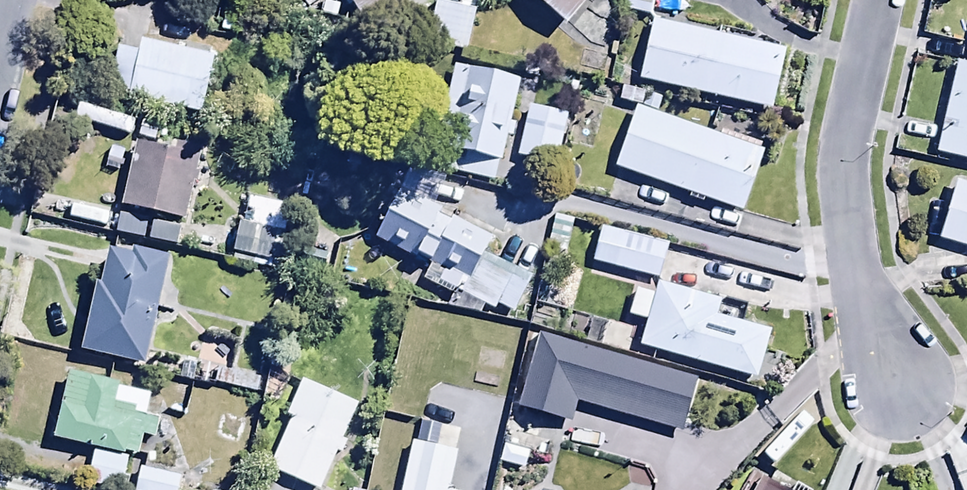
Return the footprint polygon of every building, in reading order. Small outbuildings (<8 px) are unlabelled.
[(363,22),(395,0),(348,0),(363,22)] [(438,0),(432,0),(425,42),(465,49),(472,5),(438,0)] [(563,21),(581,0),(537,0),(563,21)] [(647,14),(650,0),(624,0),(622,8),(647,14)] [(782,48),(648,18),(634,79),(769,109),(782,48)] [(138,40),(136,50),(114,46),(110,69),(132,73),(127,100),(197,113),(208,53),(138,40)] [(963,60),(953,58),(932,149),(966,156),(966,42),(963,60)] [(512,120),(508,119),(515,78),(449,67),(435,147),(500,159),(504,137),(509,138),(512,120)] [(655,113),(660,99),(619,85),(614,100),(632,105),(612,166),(740,210),(760,149),(655,113)] [(565,113),(526,104),(514,156),(554,165),(565,113)] [(201,154),(133,137),(117,203),(185,220),(201,154)] [(953,177),(936,232),(966,242),(966,181),(953,177)] [(459,311),(479,313),(483,304),(493,308),(495,305),(512,312),(528,275),(478,253),(486,233),(390,192),(370,239),(409,256),(411,251),(430,259),(421,279),(450,291),(445,305),(459,311)] [(273,229),(282,231),(288,204),(241,194),(236,220),(273,229)] [(571,216),(552,212),(545,249),(565,253),(571,216)] [(265,263),(273,229),(236,220),(229,256),(265,263)] [(600,225),(598,232),(590,230),(586,244),(594,246),(590,259),(653,277),(663,242),(600,225)] [(98,279),(93,278),(77,347),(141,361),(165,254),(127,245),(127,248),(105,244),(98,279)] [(655,279),(651,293),(633,288),(625,314),(643,319),(636,343),(753,377),(767,330),(714,314),(719,298),(655,279)] [(479,313),(459,311),(437,427),(489,437),(495,408),(512,412),(529,323),(479,313)] [(693,376),(536,329),(518,403),(570,419),(576,399),(677,428),(693,376)] [(216,366),(212,382),(256,393),(260,377),(216,366)] [(147,391),(65,371),(49,434),(92,445),(83,480),(118,488),(127,453),(137,456),(142,435),(154,437),(158,420),(141,416),(147,391)] [(340,438),(356,402),(298,376),(281,412),(287,415),(265,465),(320,489),(337,452),(341,453),(347,441),(340,438)] [(408,440),(397,489),(456,489),(446,488),(454,450),(408,440)] [(138,466),(133,489),(173,489),(176,473),(138,466)] [(764,477),(757,489),(786,489),(764,477)]
